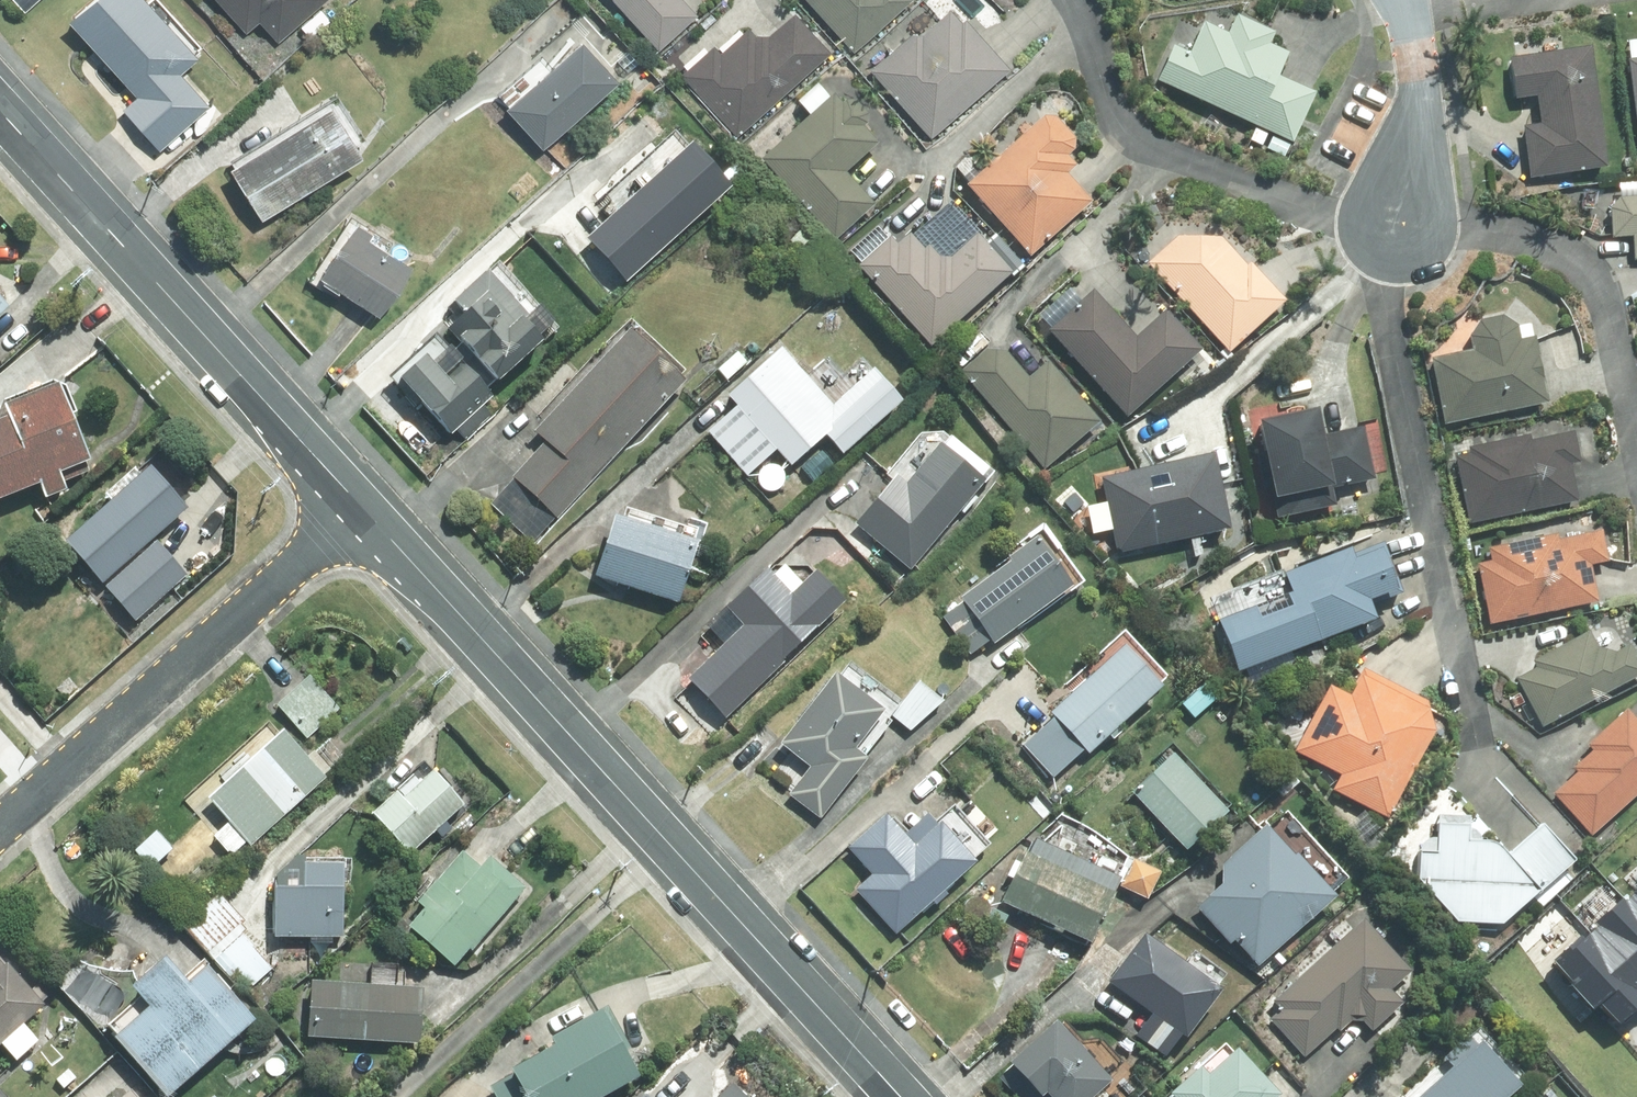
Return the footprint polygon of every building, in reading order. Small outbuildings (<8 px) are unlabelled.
[(24,10),(35,0),(15,0),(24,10)] [(67,13),(135,93),(121,105),(156,146),(206,103),(177,69),(194,54),(148,0),(82,0),(67,13)] [(244,30),(258,18),(277,39),(297,21),(310,36),(330,18),(316,2),(319,0),(217,0),(244,30)] [(607,13),(629,38),(640,28),(658,48),(697,13),(685,0),(616,0),(618,3),(607,13)] [(852,51),(912,0),(911,0),(808,0),(852,51)] [(912,27),(867,68),(931,137),(1009,64),(964,16),(960,20),(947,7),(918,34),(912,27)] [(712,43),(679,73),(737,135),(828,50),(791,10),(767,33),(753,33),(745,24),(718,49),(712,43)] [(1257,126),(1251,139),(1261,145),(1267,130),(1291,141),(1314,91),(1276,74),(1287,51),(1267,42),(1273,30),(1236,13),(1227,32),(1204,21),(1189,52),(1173,45),(1157,80),(1257,126)] [(578,32),(504,103),(542,143),(616,71),(578,32)] [(1636,131),(1636,39),(1628,40),(1631,59),(1627,59),(1636,131)] [(1522,126),(1529,178),(1608,167),(1592,44),(1509,55),(1515,98),(1536,95),(1539,124),(1522,126)] [(816,84),(797,100),(809,114),(799,122),(795,117),(776,134),(781,140),(761,158),(833,240),(874,203),(844,170),(877,141),(862,124),(866,120),(865,111),(854,99),(845,96),(840,100),(832,91),(827,96),(816,84)] [(327,100),(228,163),(261,213),(359,149),(327,100)] [(1074,149),(1074,137),(1056,116),(1045,116),(966,185),(1029,256),(1091,201),(1064,171),(1074,162),(1067,154),(1074,149)] [(667,176),(582,253),(615,289),(700,212),(667,176)] [(1609,203),(1612,236),(1632,234),(1634,259),(1636,259),(1636,196),(1620,197),(1620,201),(1609,203)] [(409,260),(367,230),(370,227),(354,215),(320,262),(314,258),(304,273),(318,283),(325,274),(375,309),(409,260)] [(889,238),(858,265),(930,346),(1013,272),(978,234),(950,257),(939,257),(927,243),(922,247),(908,231),(895,244),(889,238)] [(1147,263),(1229,353),(1286,301),(1249,260),(1246,263),(1223,236),(1179,234),(1147,263)] [(542,339),(484,276),(450,308),(461,319),(444,334),(494,388),(540,346),(538,343),(542,339)] [(1048,330),(1126,416),(1199,351),(1162,311),(1134,336),(1093,289),(1048,330)] [(1440,356),(1430,359),(1444,423),(1547,401),(1534,336),(1532,336),(1529,322),(1517,325),(1504,316),(1477,322),(1469,334),(1436,341),(1440,356)] [(628,327),(534,430),(545,439),(511,476),(558,518),(683,380),(669,368),(671,366),(628,327)] [(743,343),(753,354),(764,344),(753,333),(743,343)] [(439,337),(396,374),(450,433),(492,396),(439,337)] [(707,432),(745,474),(776,447),(789,463),(825,433),(841,452),(900,400),(872,368),(830,405),(780,348),(726,394),(737,406),(707,432)] [(960,372),(1044,468),(1098,422),(1045,361),(1028,376),(1007,351),(986,349),(960,372)] [(37,481),(44,497),(65,489),(57,469),(87,458),(56,384),(3,406),(7,415),(0,418),(0,496),(37,481)] [(1316,408),(1258,419),(1276,516),(1335,505),(1331,485),(1373,477),(1364,426),(1320,434),(1316,408)] [(1470,452),(1455,456),(1469,523),(1577,499),(1569,463),(1580,460),(1572,429),(1530,438),(1529,433),(1469,447),(1470,452)] [(894,475),(844,535),(873,564),(885,550),(910,570),(993,469),(951,433),(942,444),(939,441),(905,483),(894,475)] [(1207,458),(1099,481),(1114,554),(1223,531),(1207,458)] [(148,464),(62,539),(101,583),(144,544),(159,561),(189,536),(174,518),(186,507),(148,464)] [(216,506),(199,491),(193,499),(210,513),(216,506)] [(612,513),(593,576),(676,601),(695,540),(612,513)] [(1589,564),(1607,560),(1601,531),(1557,539),(1556,535),(1490,547),(1492,561),(1478,563),(1489,622),(1597,602),(1589,564)] [(1008,560),(959,598),(962,602),(942,618),(970,654),(989,639),(993,644),(1072,583),(1035,535),(1006,557),(1008,560)] [(1284,572),(1291,591),(1287,593),(1292,604),(1259,617),(1254,606),(1219,620),(1238,670),(1374,617),(1366,599),(1380,593),(1383,599),(1402,592),(1383,541),(1350,554),(1348,547),(1284,572)] [(725,606),(743,624),(687,679),(725,718),(783,662),(781,659),(842,600),(814,571),(801,583),(782,564),(772,575),(764,567),(725,606)] [(1537,667),(1515,678),(1529,703),(1521,707),(1528,721),(1536,716),(1541,726),(1636,675),(1636,658),(1629,644),(1615,652),(1598,650),(1588,631),(1533,661),(1537,667)] [(1125,646),(1050,711),(1055,717),(1024,744),(1052,776),(1084,748),(1086,752),(1108,733),(1112,738),(1121,730),(1116,725),(1160,686),(1125,646)] [(773,772),(783,761),(773,751),(779,744),(809,765),(788,796),(821,819),(891,718),(910,731),(943,698),(916,679),(892,712),(829,669),(779,743),(760,725),(728,757),(748,776),(762,762),(773,772)] [(1294,751),(1340,774),(1332,790),(1386,816),(1429,729),(1426,700),(1363,669),(1350,695),(1326,684),(1294,751)] [(308,676),(277,704),(307,738),(339,710),(308,676)] [(1578,772),(1553,794),(1591,835),(1636,793),(1636,719),(1627,708),(1588,744),(1593,750),(1573,767),(1578,772)] [(279,729),(206,797),(227,820),(212,835),(231,855),(246,841),(249,845),(323,778),(321,775),(325,772),(310,755),(306,759),(279,729)] [(1131,792),(1185,848),(1226,809),(1171,753),(1131,792)] [(370,812),(408,854),(434,829),(442,837),(451,829),(443,820),(463,803),(431,769),(401,798),(393,790),(370,812)] [(780,783),(789,791),(798,779),(789,772),(780,783)] [(871,875),(854,890),(895,933),(931,900),(934,905),(946,894),(943,889),(975,861),(939,821),(913,844),(884,813),(846,848),(871,875)] [(1419,851),(1417,879),(1454,920),(1503,923),(1574,860),(1541,824),(1506,855),(1494,841),(1466,839),(1467,815),(1437,813),(1435,852),(1419,851)] [(1221,884),(1195,907),(1231,946),(1236,941),(1258,966),(1335,896),(1296,852),(1292,856),(1264,825),(1222,863),(1221,884)] [(1005,875),(1012,879),(1001,902),(1089,942),(1122,866),(1098,855),(1093,865),(1068,854),(1072,845),(1061,840),(1057,849),(1033,838),(1026,854),(1019,851),(1015,861),(1012,859),(1005,875)] [(422,908),(407,925),(453,966),(523,887),(488,856),(479,866),(461,851),(416,902),(422,908)] [(1120,886),(1145,899),(1158,872),(1133,860),(1120,886)] [(272,937),(309,937),(309,943),(328,943),(328,935),(340,935),(341,862),(301,862),(301,872),(278,872),(277,887),(273,887),(272,937)] [(1330,867),(1322,876),(1331,886),(1340,877),(1330,867)] [(192,873),(182,881),(188,889),(198,881),(192,873)] [(1618,1023),(1636,1006),(1636,887),(1598,922),(1602,925),(1586,939),(1582,934),(1552,961),(1594,1008),(1600,1003),(1618,1023)] [(217,893),(181,925),(228,978),(236,971),(250,987),(258,980),(265,960),(234,925),(240,920),(217,893)] [(1362,918),(1271,1002),(1279,1009),(1268,1019),(1303,1058),(1336,1028),(1338,1031),(1350,1020),(1361,1021),(1370,1030),(1402,1002),(1389,988),(1410,970),(1362,918)] [(1152,1013),(1135,1036),(1163,1057),(1180,1033),(1184,1037),(1219,989),(1141,933),(1107,981),(1152,1013)] [(128,986),(146,1006),(111,1038),(165,1096),(252,1018),(203,964),(183,981),(161,956),(128,986)] [(14,1060),(36,1040),(20,1023),(47,998),(35,986),(29,991),(0,960),(0,1044),(14,1060)] [(309,980),(305,1036),(418,1044),(421,988),(309,980)] [(511,1073),(490,1085),(496,1096),(597,1096),(635,1076),(598,1009),(549,1036),(553,1044),(509,1068),(511,1073)] [(1020,1074),(1006,1087),(1015,1096),(1087,1096),(1107,1079),(1053,1020),(1007,1061),(1020,1074)] [(1169,1093),(1173,1096),(1273,1096),(1277,1094),(1235,1047),(1205,1074),(1198,1067),(1169,1093)] [(1511,1085),(1477,1048),(1423,1096),(1497,1096),(1511,1085)] [(67,1069),(55,1080),(63,1089),(74,1077),(67,1069)] [(731,1084),(744,1096),(769,1096),(743,1072),(731,1084)]
